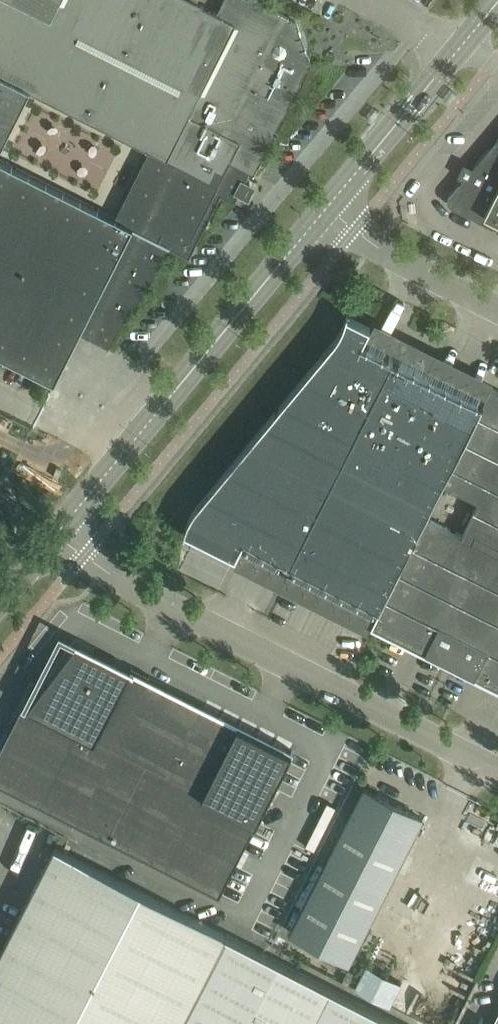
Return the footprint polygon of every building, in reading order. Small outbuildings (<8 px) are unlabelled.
[(55,382),(80,333),(108,347),(169,247),(190,257),(222,195),(236,202),(239,194),(250,200),(257,186),(246,180),(250,173),(254,175),(261,159),(310,62),(297,21),(258,2),(259,0),(224,0),(217,13),(192,0),(0,0),(0,149),(30,89),(149,149),(114,217),(0,159),(0,354),(55,382)] [(474,167),(465,163),(459,177),(463,179),(449,196),(448,197),(448,199),(448,201),(450,205),(452,207),(491,226),(493,227),(495,228),(497,227),(497,138),(474,167)] [(187,527),(186,529),(185,531),(185,533),(185,534),(186,534),(186,532),(236,557),(244,541),(290,564),(380,609),(372,625),(393,636),(445,662),(456,668),(497,689),(497,391),(491,388),(483,403),(393,358),(363,343),(371,328),(348,316),(349,314),(348,314),(348,313),(348,314),(347,314),(347,316),(346,318),(346,320),(345,322),(344,324),(344,326),(343,328),(342,330),(338,336),(335,341),(198,506),(198,507),(196,508),(195,510),(194,512),(193,513),(192,515),(191,517),(190,519),(189,520),(188,522),(188,525),(187,527)] [(0,750),(0,783),(220,894),(292,752),(129,669),(112,660),(112,651),(95,650),(95,652),(76,643),(40,691),(32,687),(0,750)] [(365,788),(291,934),(349,963),(423,818),(365,788)] [(328,802),(306,845),(314,850),(336,806),(328,802)] [(226,935),(55,847),(0,953),(0,1023),(180,1023),(226,935)] [(180,1023),(400,1023),(339,993),(226,935),(180,1023)]
